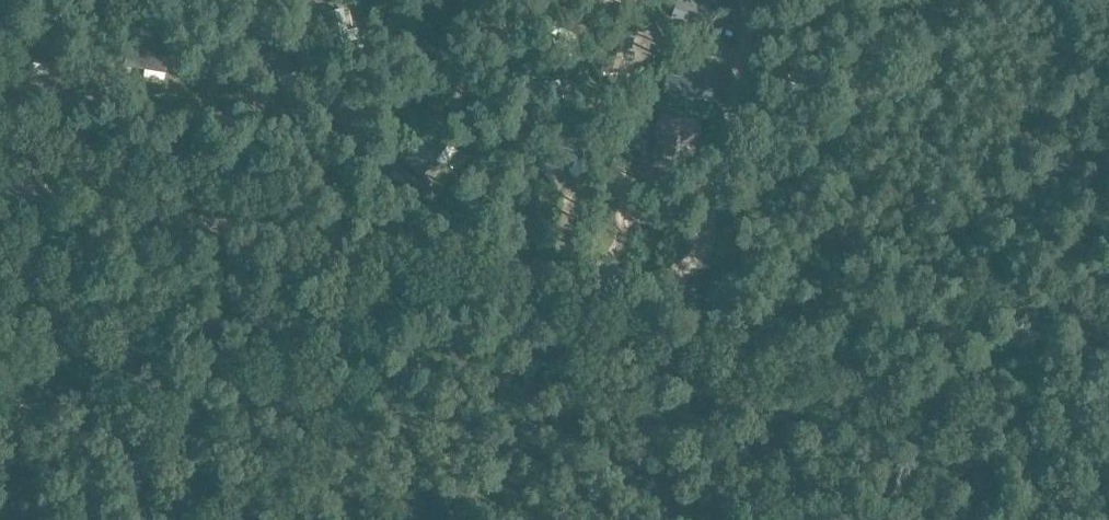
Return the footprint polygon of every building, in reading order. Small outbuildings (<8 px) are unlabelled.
[(616,9),(621,0),(600,0),(616,9)] [(681,9),(696,14),(702,0),(685,0),(681,9)] [(667,15),(655,21),(662,35),(674,29),(667,15)] [(412,33),(403,36),(407,49),(417,45),(412,33)] [(128,42),(124,68),(166,74),(170,48),(128,42)] [(707,48),(688,43),(676,85),(695,91),(707,48)] [(550,51),(541,56),(544,65),(555,61),(550,51)] [(646,56),(627,52),(616,105),(635,109),(646,56)] [(645,119),(637,156),(650,159),(659,122),(645,119)] [(427,126),(401,160),(423,178),(450,144),(427,126)]
